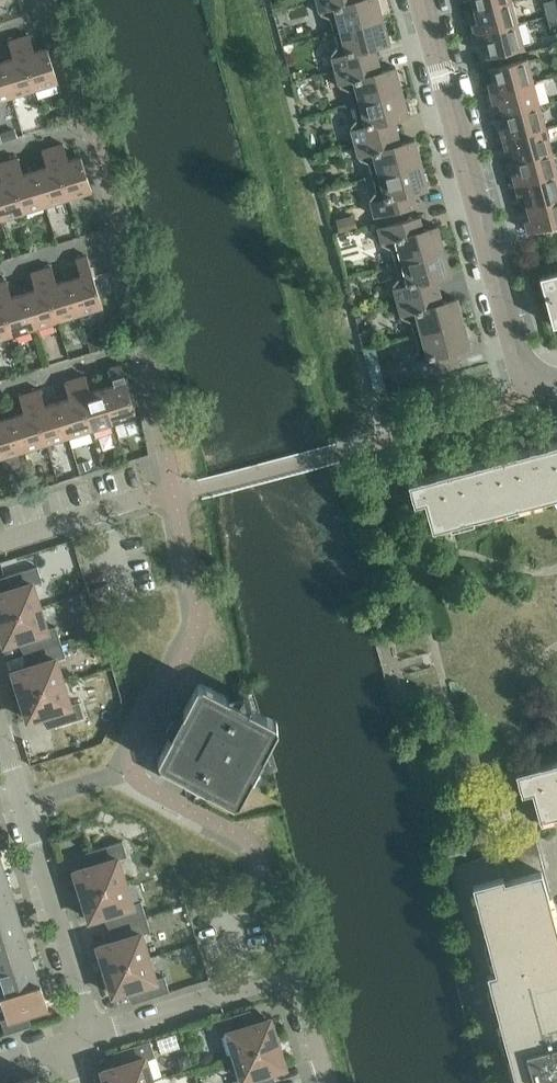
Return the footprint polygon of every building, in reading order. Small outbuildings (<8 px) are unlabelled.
[(326,33),(383,18),(378,0),(317,0),(321,14),(331,18),(334,29),(326,31),(326,33)] [(475,34),(518,22),(512,0),(510,0),(475,9),(478,22),(472,24),(475,34)] [(475,9),(510,0),(472,0),(475,9)] [(547,15),(556,12),(556,6),(555,0),(550,0),(544,2),(547,15)] [(547,15),(551,28),(556,27),(556,12),(547,15)] [(331,53),(336,70),(378,58),(375,46),(389,42),(383,18),(326,33),(327,35),(335,33),(338,44),(331,53)] [(518,22),(475,34),(478,44),(483,42),(487,56),(524,46),(518,22)] [(30,34),(19,37),(36,89),(59,82),(48,47),(35,50),(30,34)] [(14,57),(2,61),(13,96),(36,89),(19,37),(9,40),(14,57)] [(345,104),(345,106),(402,91),(396,67),(381,70),(378,58),(336,70),(340,86),(350,90),(353,102),(345,104)] [(488,82),(491,93),(533,81),(527,58),(490,68),(494,81),(488,82)] [(13,96),(2,61),(0,61),(0,100),(13,96)] [(499,101),(503,114),(540,104),(533,81),(491,93),(494,103),(499,101)] [(351,126),(355,142),(397,131),(394,119),(409,115),(402,91),(345,106),(346,108),(354,106),(357,117),(351,126)] [(500,128),(503,138),(546,127),(540,104),(503,114),(506,126),(500,128)] [(512,147),(515,160),(552,150),(546,127),(503,138),(506,148),(512,147)] [(364,176),(365,178),(422,163),(415,139),(401,143),(397,131),(355,142),(360,159),(370,163),(373,174),(364,176)] [(64,143),(53,146),(69,198),(93,191),(82,155),(69,159),(64,143)] [(48,166),(36,170),(47,205),(69,198),(53,146),(42,149),(48,166)] [(515,184),(556,173),(556,169),(552,150),(515,160),(518,172),(513,174),(515,184)] [(19,157),(8,160),(24,212),(47,205),(36,170),(24,173),(19,157)] [(0,181),(0,215),(1,219),(24,212),(8,160),(0,162),(0,172),(2,180),(0,181)] [(422,163),(365,178),(365,180),(374,178),(377,189),(370,198),(375,215),(417,204),(413,191),(428,187),(422,163)] [(527,205),(556,197),(556,173),(515,184),(518,194),(524,193),(527,205)] [(527,205),(531,218),(525,219),(528,231),(556,223),(556,197),(527,205)] [(387,262),(388,264),(445,249),(438,225),(424,229),(420,216),(378,227),(383,245),(393,249),(396,260),(387,262)] [(393,284),(398,301),(440,289),(436,277),(451,273),(445,249),(388,264),(388,266),(397,264),(400,276),(393,284)] [(81,275),(69,279),(80,314),(104,307),(88,255),(76,258),(81,275)] [(52,265),(42,269),(58,321),(80,314),(69,279),(57,282),(52,265)] [(36,289),(24,293),(35,328),(58,321),(42,269),(31,272),(36,289)] [(540,276),(553,325),(556,323),(556,271),(540,276)] [(0,282),(0,295),(12,335),(35,328),(24,293),(12,296),(7,280),(0,282)] [(407,335),(407,337),(464,322),(457,298),(443,301),(440,289),(398,301),(402,317),(412,321),(415,332),(407,335)] [(12,335),(0,295),(0,339),(12,335)] [(464,322),(407,337),(408,339),(416,337),(419,348),(412,357),(417,374),(459,363),(456,350),(470,346),(464,322)] [(115,384),(103,387),(114,423),(138,416),(121,363),(110,367),(115,384)] [(371,375),(376,393),(387,390),(382,372),(371,375)] [(86,374),(75,378),(92,430),(114,423),(103,387),(91,391),(86,374)] [(70,398),(58,401),(69,437),(92,430),(75,378),(65,381),(70,398)] [(41,388),(30,392),(46,444),(69,437),(58,401),(46,405),(41,388)] [(25,412),(13,415),(24,451),(46,444),(30,392),(19,395),(25,412)] [(1,458),(24,451),(13,415),(1,419),(0,417),(0,455),(1,458)] [(408,481),(414,502),(425,499),(432,528),(556,495),(556,441),(408,481)] [(40,606),(33,584),(43,581),(38,566),(4,576),(8,590),(0,592),(0,619),(40,606)] [(28,651),(61,641),(56,626),(47,629),(40,606),(0,619),(0,629),(5,644),(23,638),(28,651)] [(13,671),(20,695),(64,682),(57,659),(66,656),(61,641),(28,651),(32,665),(13,671)] [(64,682),(20,695),(28,719),(47,713),(51,727),(85,716),(80,701),(71,704),(64,682)] [(169,769),(197,784),(234,803),(240,801),(278,727),(277,722),(203,683),(197,685),(163,749),(164,749),(162,753),(166,766),(170,768),(169,769)] [(507,774),(521,824),(532,821),(556,814),(556,761),(507,774)] [(547,889),(549,888),(537,841),(532,821),(521,824),(523,832),(518,840),(513,849),(450,866),(479,976),(488,974),(516,1080),(514,1082),(556,1082),(556,927),(547,889)] [(75,870),(82,894),(126,881),(119,859),(128,856),(123,841),(90,851),(94,864),(75,870)] [(12,892),(5,870),(0,871),(0,896),(12,892)] [(109,913),(113,926),(146,916),(142,901),(133,904),(126,881),(82,894),(90,919),(109,913)] [(19,915),(12,892),(0,896),(0,921),(19,915)] [(26,938),(19,915),(0,921),(0,946),(26,938)] [(98,946),(106,970),(149,956),(142,934),(151,931),(146,916),(113,926),(117,940),(98,946)] [(33,960),(26,938),(0,946),(0,971),(33,960)] [(149,956),(106,970),(113,994),(132,988),(136,1002),(170,991),(165,976),(156,979),(149,956)] [(1,994),(1,995),(40,983),(40,982),(33,960),(0,971),(0,991),(1,994)] [(1,995),(1,994),(0,995),(7,1018),(1,1019),(6,1034),(32,1026),(28,1013),(48,1006),(41,982),(40,982),(40,983),(1,995)] [(228,1033),(235,1055),(278,1042),(271,1018),(252,1023),(248,1010),(214,1020),(219,1036),(228,1033)] [(106,1082),(145,1082),(153,1081),(146,1058),(155,1055),(150,1040),(117,1051),(121,1064),(102,1070),(106,1082)] [(234,1082),(270,1082),(267,1072),(286,1066),(278,1042),(235,1055),(242,1078),(233,1081),(234,1082)] [(183,1082),(199,1082),(194,1067),(180,1072),(183,1082)]
